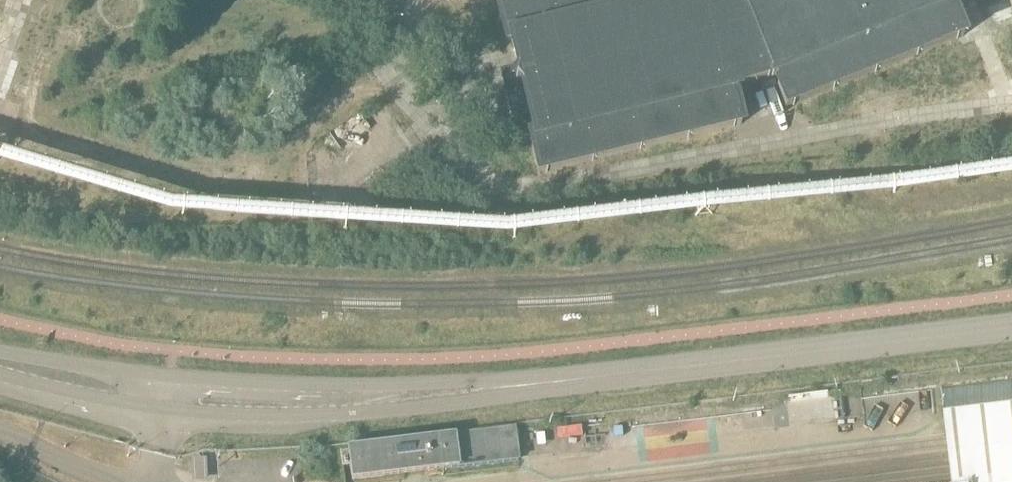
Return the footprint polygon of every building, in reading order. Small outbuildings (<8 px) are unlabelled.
[(496,7),(504,42),(509,41),(510,48),(515,68),(498,72),(498,74),(499,73),(507,107),(509,113),(508,113),(508,115),(525,111),(530,132),(531,137),(527,138),(536,174),(545,172),(586,162),(593,161),(593,160),(633,150),(633,151),(641,149),(641,148),(681,139),(689,137),(729,127),(729,128),(739,125),(734,99),(731,100),(730,91),(735,90),(734,89),(771,77),(741,0),(527,0),(505,5),(496,7)] [(771,77),(771,78),(774,76),(778,83),(776,84),(785,107),(794,103),(794,102),(829,88),(829,89),(836,86),(836,85),(871,71),(871,72),(878,69),(878,68),(912,54),(913,55),(920,52),(948,40),(949,40),(957,37),(943,0),(741,0),(771,77)] [(943,391),(955,481),(1011,481),(1011,382),(943,391)] [(461,465),(513,459),(517,458),(514,427),(497,428),(457,434),(461,465)] [(457,434),(348,447),(352,479),(461,465),(457,434)] [(194,461),(195,479),(204,478),(203,460),(194,461)]
